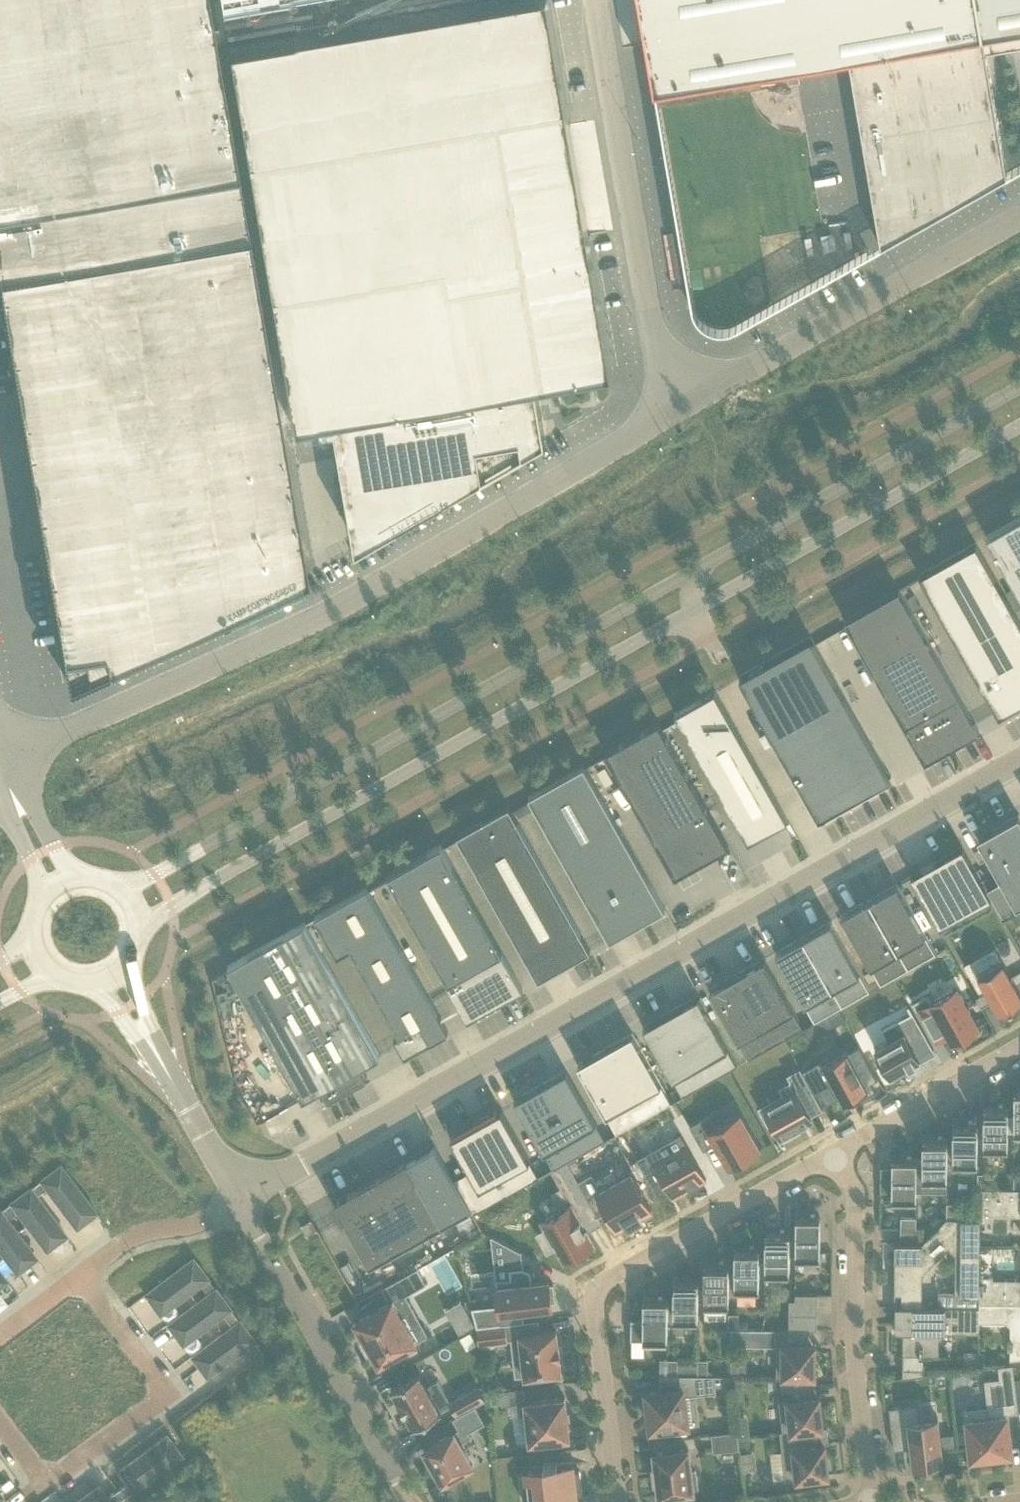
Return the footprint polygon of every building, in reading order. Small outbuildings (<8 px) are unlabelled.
[(62,655),(102,648),(105,665),(306,575),(216,45),(208,0),(0,0),(0,292),(62,655)] [(225,43),(289,422),(334,414),(357,545),(416,511),(545,435),(536,379),(613,366),(590,234),(523,245),(505,136),(504,134),(501,114),(568,103),(550,0),(477,0),(225,43)] [(647,43),(654,86),(881,48),(912,228),(1007,174),(982,30),(983,30),(1019,24),(1019,0),(640,0),(647,43)] [(986,536),(1019,596),(1019,517),(986,536)] [(919,575),(921,578),(999,717),(1004,714),(1019,705),(1019,621),(976,543),(919,575)] [(898,588),(844,619),(924,762),(979,731),(898,588)] [(811,636),(738,677),(819,818),(891,778),(811,636)] [(775,826),(787,819),(714,690),(675,712),(748,842),(755,837),(754,834),(774,823),(775,826)] [(675,876),(728,846),(658,722),(605,752),(675,876)] [(663,909),(665,908),(664,907),(665,907),(584,764),(528,795),(609,939),(610,939),(611,938),(610,937),(626,928),(627,930),(635,925),(635,924),(662,908),(663,909)] [(538,980),(555,970),(590,950),(509,806),(456,836),(538,980)] [(979,839),(985,850),(984,851),(1000,880),(993,884),(986,888),(987,889),(992,898),(1002,916),(1019,906),(1019,817),(1019,814),(991,830),(992,831),(980,838),(980,839),(979,839)] [(446,982),(461,1008),(467,1019),(522,988),(441,844),(386,875),(404,908),(406,908),(408,912),(447,982),(446,982)] [(963,846),(910,876),(940,928),(992,898),(987,889),(986,888),(963,846)] [(897,883),(869,899),(908,969),(936,953),(897,883)] [(448,1031),(369,891),(366,886),(315,916),(337,955),(350,947),(399,1034),(394,1037),(404,1055),(448,1031)] [(869,899),(841,915),(880,984),(908,969),(869,899)] [(360,1065),(380,1055),(304,921),(228,965),(303,1098),(322,1087),(328,1098),(366,1076),(360,1065)] [(830,921),(775,952),(814,1022),(826,1015),(839,1008),(870,990),(830,921)] [(765,958),(709,989),(719,1007),(748,1059),(804,1028),(765,958)] [(976,996),(981,1006),(992,1001),(999,1014),(1019,1002),(1019,993),(1002,962),(978,975),(986,990),(976,996)] [(927,994),(912,1002),(931,1036),(934,1041),(948,1034),(952,1041),(960,1036),(963,1041),(981,1031),(957,987),(949,992),(932,1001),(927,994)] [(643,1026),(682,1096),(737,1065),(698,995),(643,1026)] [(888,1040),(875,1047),(890,1075),(909,1065),(920,1059),(918,1055),(933,1047),(909,1005),(907,1006),(911,1013),(881,1029),(888,1040)] [(839,1008),(826,1015),(833,1027),(845,1020),(839,1008)] [(632,1032),(577,1064),(616,1133),(672,1102),(632,1032)] [(803,1069),(802,1070),(815,1095),(816,1094),(820,1092),(824,1100),(826,1103),(840,1096),(842,1100),(843,1102),(850,1098),(848,1095),(853,1093),(853,1092),(855,1096),(857,1099),(869,1093),(875,1090),(872,1083),(871,1082),(872,1081),(877,1078),(860,1046),(848,1052),(847,1049),(828,1060),(827,1057),(820,1060),(822,1063),(805,1073),(803,1069)] [(763,1104),(758,1107),(760,1111),(768,1126),(773,1123),(783,1140),(799,1131),(797,1127),(811,1120),(809,1117),(823,1109),(800,1067),(787,1074),(790,1081),(779,1087),(782,1093),(763,1104)] [(566,1070),(514,1099),(552,1167),(538,1174),(540,1177),(552,1170),(567,1161),(606,1139),(566,1070)] [(1007,1108),(1007,1105),(998,1105),(998,1108),(984,1108),(983,1148),(986,1148),(986,1153),(1005,1153),(1005,1148),(1008,1149),(1008,1108),(1007,1108)] [(454,1135),(450,1137),(468,1170),(453,1179),(473,1214),(539,1177),(534,1166),(501,1109),(497,1111),(496,1110),(492,1112),(490,1113),(488,1114),(489,1115),(486,1117),(477,1122),(476,1123),(475,1123),(475,1122),(470,1125),(465,1127),(454,1133),(454,1134),(455,1135),(454,1135)] [(710,1113),(690,1125),(703,1149),(715,1143),(728,1167),(761,1148),(740,1112),(717,1125),(710,1113)] [(978,1124),(977,1124),(977,1121),(968,1121),(968,1124),(953,1124),(953,1164),(978,1164),(978,1124)] [(681,1133),(637,1158),(654,1189),(665,1184),(673,1198),(706,1179),(681,1133)] [(946,1140),(946,1137),(937,1137),(937,1140),(923,1139),(923,1180),(947,1180),(947,1140),(946,1140)] [(407,1162),(405,1160),(405,1161),(406,1163),(349,1194),(349,1193),(348,1194),(349,1195),(339,1200),(339,1199),(338,1200),(338,1201),(337,1207),(335,1208),(336,1209),(337,1208),(342,1218),(340,1219),(341,1220),(343,1219),(369,1266),(470,1209),(435,1146),(430,1149),(431,1150),(417,1158),(416,1157),(407,1162)] [(915,1160),(916,1157),(907,1157),(907,1160),(892,1159),(892,1200),(916,1200),(917,1160),(915,1160)] [(547,1228),(536,1234),(547,1252),(557,1246),(564,1259),(570,1256),(571,1260),(589,1250),(587,1246),(592,1243),(575,1212),(590,1204),(597,1216),(597,1215),(567,1161),(552,1170),(562,1187),(552,1192),(562,1210),(543,1221),(547,1228)] [(567,1161),(597,1215),(608,1209),(618,1227),(627,1222),(628,1223),(642,1215),(641,1214),(651,1208),(630,1172),(600,1188),(592,1173),(578,1180),(567,1161)] [(76,1227),(95,1213),(60,1165),(30,1188),(36,1195),(46,1187),(76,1227)] [(978,1188),(989,1188),(989,1178),(978,1178),(978,1188)] [(66,1235),(36,1195),(30,1188),(0,1210),(6,1218),(16,1210),(46,1250),(66,1235)] [(1014,1189),(980,1189),(980,1219),(980,1220),(993,1220),(993,1215),(1019,1215),(1019,1189),(1014,1189)] [(957,1219),(957,1208),(946,1208),(946,1219),(947,1219),(957,1219)] [(6,1218),(0,1210),(0,1251),(16,1272),(36,1258),(6,1218)] [(819,1218),(819,1215),(810,1215),(810,1218),(796,1217),(795,1258),(820,1258),(820,1218),(819,1218)] [(906,1217),(905,1227),(916,1228),(916,1227),(916,1217),(906,1217)] [(306,1235),(317,1230),(311,1219),(301,1225),(306,1235)] [(957,1219),(947,1219),(923,1241),(922,1243),(900,1243),(895,1243),(895,1294),(922,1294),(922,1274),(948,1248),(955,1255),(955,1291),(939,1291),(938,1306),(979,1307),(979,1302),(979,1295),(979,1276),(980,1220),(980,1219),(957,1219)] [(916,1228),(905,1227),(901,1227),(900,1243),(922,1243),(923,1241),(923,1227),(916,1227),(916,1228)] [(789,1233),(789,1230),(780,1230),(780,1233),(765,1233),(765,1273),(789,1273),(790,1233),(789,1233)] [(521,1252),(506,1244),(508,1261),(522,1260),(521,1252)] [(758,1249),(758,1246),(749,1246),(749,1249),(735,1249),(734,1289),(738,1289),(738,1293),(756,1293),(756,1289),(759,1289),(759,1249),(758,1249)] [(207,1294),(215,1289),(192,1258),(145,1294),(160,1314),(199,1284),(207,1294)] [(729,1264),(728,1264),(728,1261),(719,1261),(719,1264),(704,1264),(704,1304),(728,1305),(729,1264)] [(499,1304),(471,1307),(477,1327),(524,1321),(522,1309),(552,1306),(551,1302),(555,1301),(553,1284),(549,1284),(549,1280),(532,1282),(531,1271),(523,1267),(509,1268),(510,1277),(496,1279),(499,1304)] [(390,1302),(355,1321),(364,1336),(362,1337),(362,1339),(364,1338),(370,1347),(368,1348),(368,1349),(370,1348),(379,1363),(415,1343),(415,1342),(400,1315),(413,1308),(405,1295),(418,1287),(410,1272),(382,1288),(390,1302)] [(993,1279),(993,1276),(979,1276),(979,1295),(979,1302),(1019,1303),(1019,1279),(993,1279)] [(697,1280),(697,1277),(688,1277),(688,1280),(674,1280),(673,1320),(677,1320),(677,1324),(694,1324),(695,1320),(698,1320),(698,1280),(697,1280)] [(231,1326),(239,1321),(215,1289),(207,1294),(167,1324),(182,1344),(222,1314),(231,1326)] [(817,1314),(817,1294),(795,1294),(795,1300),(789,1300),(789,1314),(817,1314)] [(666,1300),(666,1297),(658,1297),(658,1300),(643,1300),(643,1319),(631,1319),(631,1340),(667,1340),(668,1300),(666,1300)] [(445,1307),(457,1332),(472,1325),(460,1300),(445,1307)] [(979,1302),(979,1307),(979,1322),(1006,1322),(1010,1326),(1010,1359),(1019,1358),(1019,1303),(979,1302)] [(979,1322),(979,1307),(938,1306),(895,1306),(895,1307),(895,1332),(903,1332),(903,1354),(919,1354),(919,1357),(923,1357),(923,1354),(939,1355),(939,1332),(979,1333),(979,1322)] [(817,1330),(817,1314),(789,1314),(789,1329),(807,1329),(817,1330)] [(739,1329),(739,1318),(728,1318),(728,1329),(739,1329)] [(253,1356),(261,1350),(239,1321),(231,1326),(191,1356),(206,1376),(246,1346),(253,1356)] [(505,1324),(477,1327),(479,1346),(507,1342),(507,1340),(505,1324)] [(789,1329),(775,1329),(775,1345),(777,1345),(777,1375),(809,1375),(809,1376),(815,1376),(815,1344),(807,1344),(807,1329),(789,1329)] [(540,1332),(511,1335),(511,1339),(513,1354),(522,1353),(524,1376),(561,1371),(561,1370),(559,1356),(560,1356),(559,1345),(558,1345),(556,1331),(556,1330),(540,1332)] [(17,1353),(7,1361),(14,1370),(24,1362),(17,1353)] [(678,1359),(667,1359),(667,1375),(677,1375),(678,1359)] [(708,1375),(708,1364),(708,1359),(698,1359),(697,1375),(708,1375)] [(1005,1414),(1018,1412),(1016,1392),(1013,1364),(998,1366),(1000,1378),(985,1380),(989,1418),(967,1420),(971,1458),(976,1458),(976,1460),(975,1460),(975,1461),(993,1459),(993,1458),(992,1458),(992,1456),(1001,1455),(1000,1451),(1010,1449),(1007,1416),(1005,1416),(1005,1414)] [(903,1369),(903,1377),(914,1375),(923,1374),(923,1368),(914,1369),(903,1369)] [(419,1374),(420,1374),(420,1373),(391,1389),(391,1390),(392,1389),(399,1402),(398,1402),(405,1414),(406,1413),(410,1421),(413,1425),(412,1426),(412,1427),(441,1411),(446,1408),(441,1400),(447,1396),(438,1380),(426,1387),(419,1374)] [(677,1375),(667,1375),(660,1375),(661,1390),(646,1392),(648,1404),(647,1404),(648,1417),(649,1417),(651,1429),(693,1424),(691,1408),(685,1409),(684,1396),(716,1392),(715,1386),(732,1384),(731,1381),(731,1375),(708,1375),(697,1375),(677,1375)] [(809,1376),(809,1375),(777,1375),(780,1375),(782,1391),(792,1390),(793,1399),(779,1400),(783,1430),(780,1431),(807,1428),(807,1429),(823,1427),(819,1395),(811,1396),(809,1376)] [(743,1380),(731,1381),(732,1384),(733,1392),(744,1391),(743,1380)] [(475,1406),(485,1400),(477,1385),(448,1401),(456,1416),(475,1406)] [(565,1397),(525,1402),(524,1388),(500,1391),(502,1405),(511,1404),(512,1415),(526,1414),(530,1442),(569,1437),(568,1422),(567,1412),(566,1412),(565,1397)] [(938,1418),(918,1420),(916,1404),(889,1407),(894,1449),(895,1449),(895,1445),(911,1443),(913,1465),(943,1461),(941,1448),(940,1436),(938,1418)] [(443,1481),(472,1465),(460,1442),(471,1436),(468,1431),(484,1422),(475,1406),(456,1416),(453,1418),(459,1429),(454,1432),(454,1431),(424,1448),(443,1481)] [(809,1445),(807,1429),(807,1428),(780,1431),(785,1480),(828,1475),(825,1443),(809,1445)] [(715,1449),(739,1447),(737,1431),(714,1434),(715,1449)] [(127,1482),(117,1490),(122,1498),(181,1455),(166,1435),(118,1470),(127,1482)] [(952,1435),(940,1436),(941,1448),(954,1446),(952,1435)] [(688,1450),(688,1448),(686,1449),(656,1452),(654,1452),(654,1454),(656,1467),(654,1467),(654,1468),(654,1469),(655,1479),(655,1480),(655,1481),(657,1480),(659,1493),(659,1495),(661,1495),(661,1494),(691,1491),(693,1491),(693,1489),(692,1488),(697,1487),(695,1470),(691,1471),(688,1450)] [(521,1476),(524,1501),(584,1501),(580,1471),(574,1471),(573,1464),(558,1466),(558,1463),(543,1465),(543,1467),(526,1469),(527,1476),(521,1476)] [(117,1490),(106,1498),(97,1486),(75,1501),(117,1501),(122,1498),(117,1490)]
